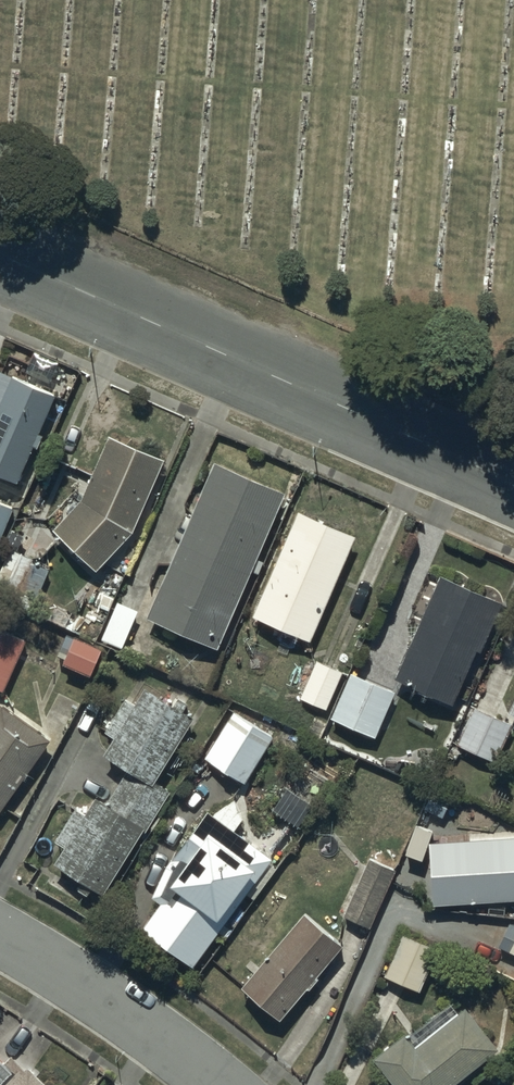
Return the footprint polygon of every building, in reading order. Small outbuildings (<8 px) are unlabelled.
[(0,378),(0,483),(14,489),(31,453),(35,455),(41,443),(36,441),(54,402),(0,378)] [(160,467),(106,443),(79,505),(51,538),(95,577),(127,539),(160,467)] [(282,501),(212,470),(145,624),(214,655),(282,501)] [(0,509),(0,538),(10,513),(0,509)] [(309,647),(352,544),(295,520),(252,624),(309,647)] [(8,554),(0,570),(0,595),(13,601),(10,607),(27,615),(32,602),(35,603),(49,575),(30,566),(31,564),(8,554)] [(500,610),(439,582),(392,684),(451,711),(476,657),(478,658),(500,610)] [(0,696),(23,646),(0,635),(0,696)] [(100,656),(65,641),(56,662),(63,666),(61,672),(89,684),(100,656)] [(325,713),(340,677),(316,667),(301,703),(325,713)] [(350,678),(330,723),(372,742),(393,698),(350,678)] [(152,783),(191,719),(145,690),(134,708),(123,701),(105,731),(117,738),(105,757),(126,771),(104,806),(96,801),(87,815),(77,809),(57,841),(66,846),(54,865),(103,896),(167,793),(152,783)] [(506,718),(513,722),(513,700),(506,718)] [(510,730),(474,712),(456,749),(492,767),(510,730)] [(47,748),(0,714),(0,814),(47,748)] [(231,724),(204,762),(244,790),(270,752),(231,724)] [(195,971),(268,865),(208,817),(189,847),(169,866),(150,904),(159,909),(141,937),(195,971)] [(427,850),(431,911),(513,906),(513,833),(512,832),(469,834),(469,847),(427,850)] [(393,875),(368,864),(342,921),(367,932),(393,875)] [(339,953),(302,922),(241,995),(278,1026),(339,953)] [(497,951),(513,959),(513,931),(509,928),(497,951)] [(402,940),(383,980),(417,997),(437,956),(402,940)] [(372,1065),(388,1084),(459,1084),(495,1056),(463,1016),(428,1043),(420,1032),(404,1044),(402,1041),(372,1065)] [(26,1074),(23,1078),(8,1064),(2,1071),(0,1068),(0,1084),(37,1084),(26,1074)]
